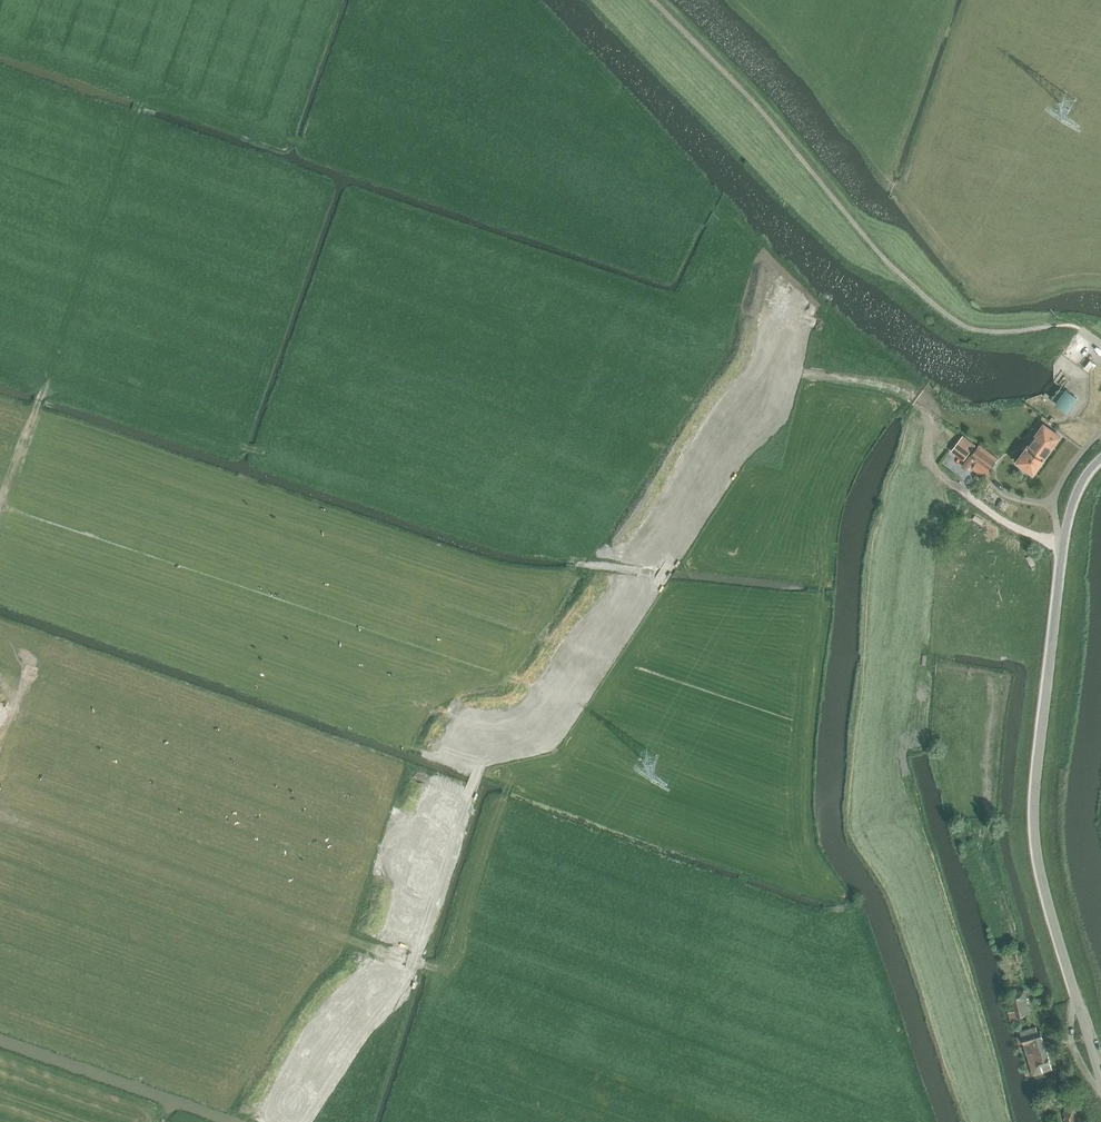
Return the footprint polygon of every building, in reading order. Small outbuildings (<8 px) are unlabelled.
[(1066,391),(1056,404),(1067,412),(1078,398),(1067,389),(1066,391)] [(1017,461),(1034,473),(1060,436),(1044,424),(1017,461)] [(964,460),(973,448),(961,438),(951,451),(964,460)] [(971,455),(990,469),(998,458),(979,444),(971,455)] [(990,470),(977,461),(972,468),(985,478),(990,470)] [(1035,548),(1030,551),(1036,560),(1040,557),(1035,548)] [(1013,1011),(1008,1012),(1011,1024),(1018,1022),(1017,1017),(1030,1014),(1024,989),(1010,993),(1013,1011)] [(1034,1042),(1035,1045),(1041,1044),(1044,1043),(1040,1030),(1037,1031),(1036,1027),(1020,1031),(1023,1044),(1034,1042)] [(1031,1070),(1032,1074),(1043,1071),(1043,1072),(1052,1070),(1044,1043),(1041,1044),(1035,1045),(1034,1042),(1023,1044),(1028,1061),(1027,1061),(1030,1070),(1031,1070)] [(1075,1109),(1063,1112),(1066,1121),(1078,1121),(1075,1109)]
